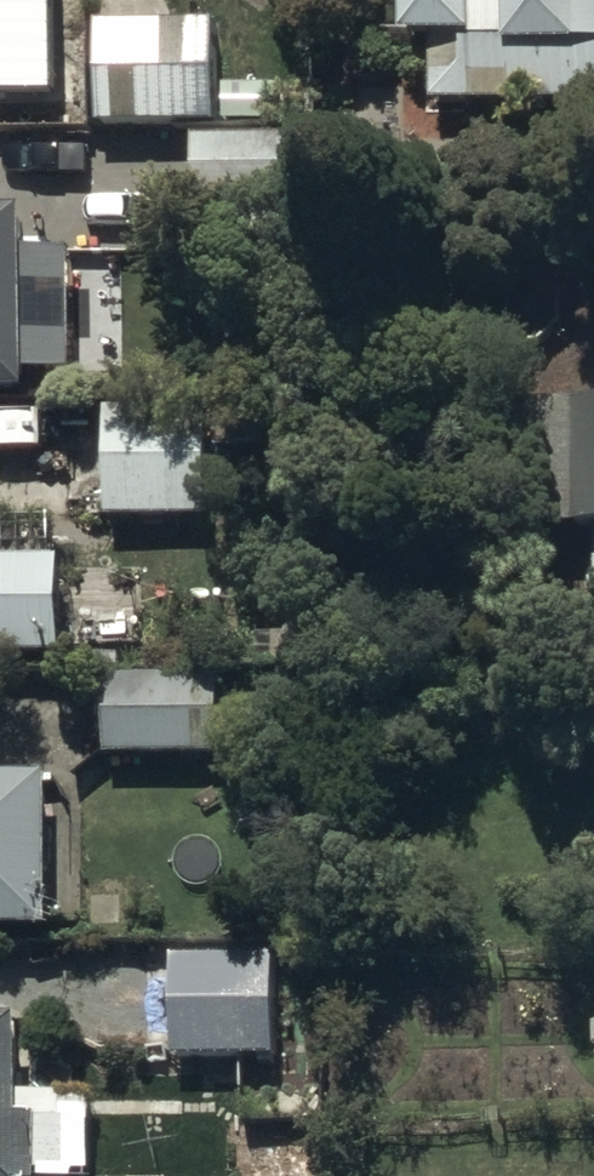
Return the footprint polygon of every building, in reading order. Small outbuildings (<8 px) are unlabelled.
[(590,129),(590,0),(398,0),(398,68),(428,68),(428,130),(590,129)] [(74,137),(74,27),(0,27),(0,137),(74,137)] [(95,51),(96,150),(223,150),(223,50),(95,51)] [(195,164),(196,221),(296,221),(295,164),(195,164)] [(24,413),(24,396),(52,395),(52,279),(23,279),(23,233),(0,233),(0,413),(24,413)] [(593,550),(593,427),(565,427),(566,550),(593,550)] [(104,430),(105,540),(210,540),(210,430),(104,430)] [(64,681),(64,582),(0,582),(0,681),(64,681)] [(105,702),(105,777),(215,776),(215,702),(105,702)] [(49,957),(49,806),(0,806),(0,957),(49,957)] [(169,980),(169,1076),(277,1075),(277,979),(169,980)] [(42,1143),(15,1143),(15,1047),(0,1047),(0,1175),(42,1175),(42,1143)]
